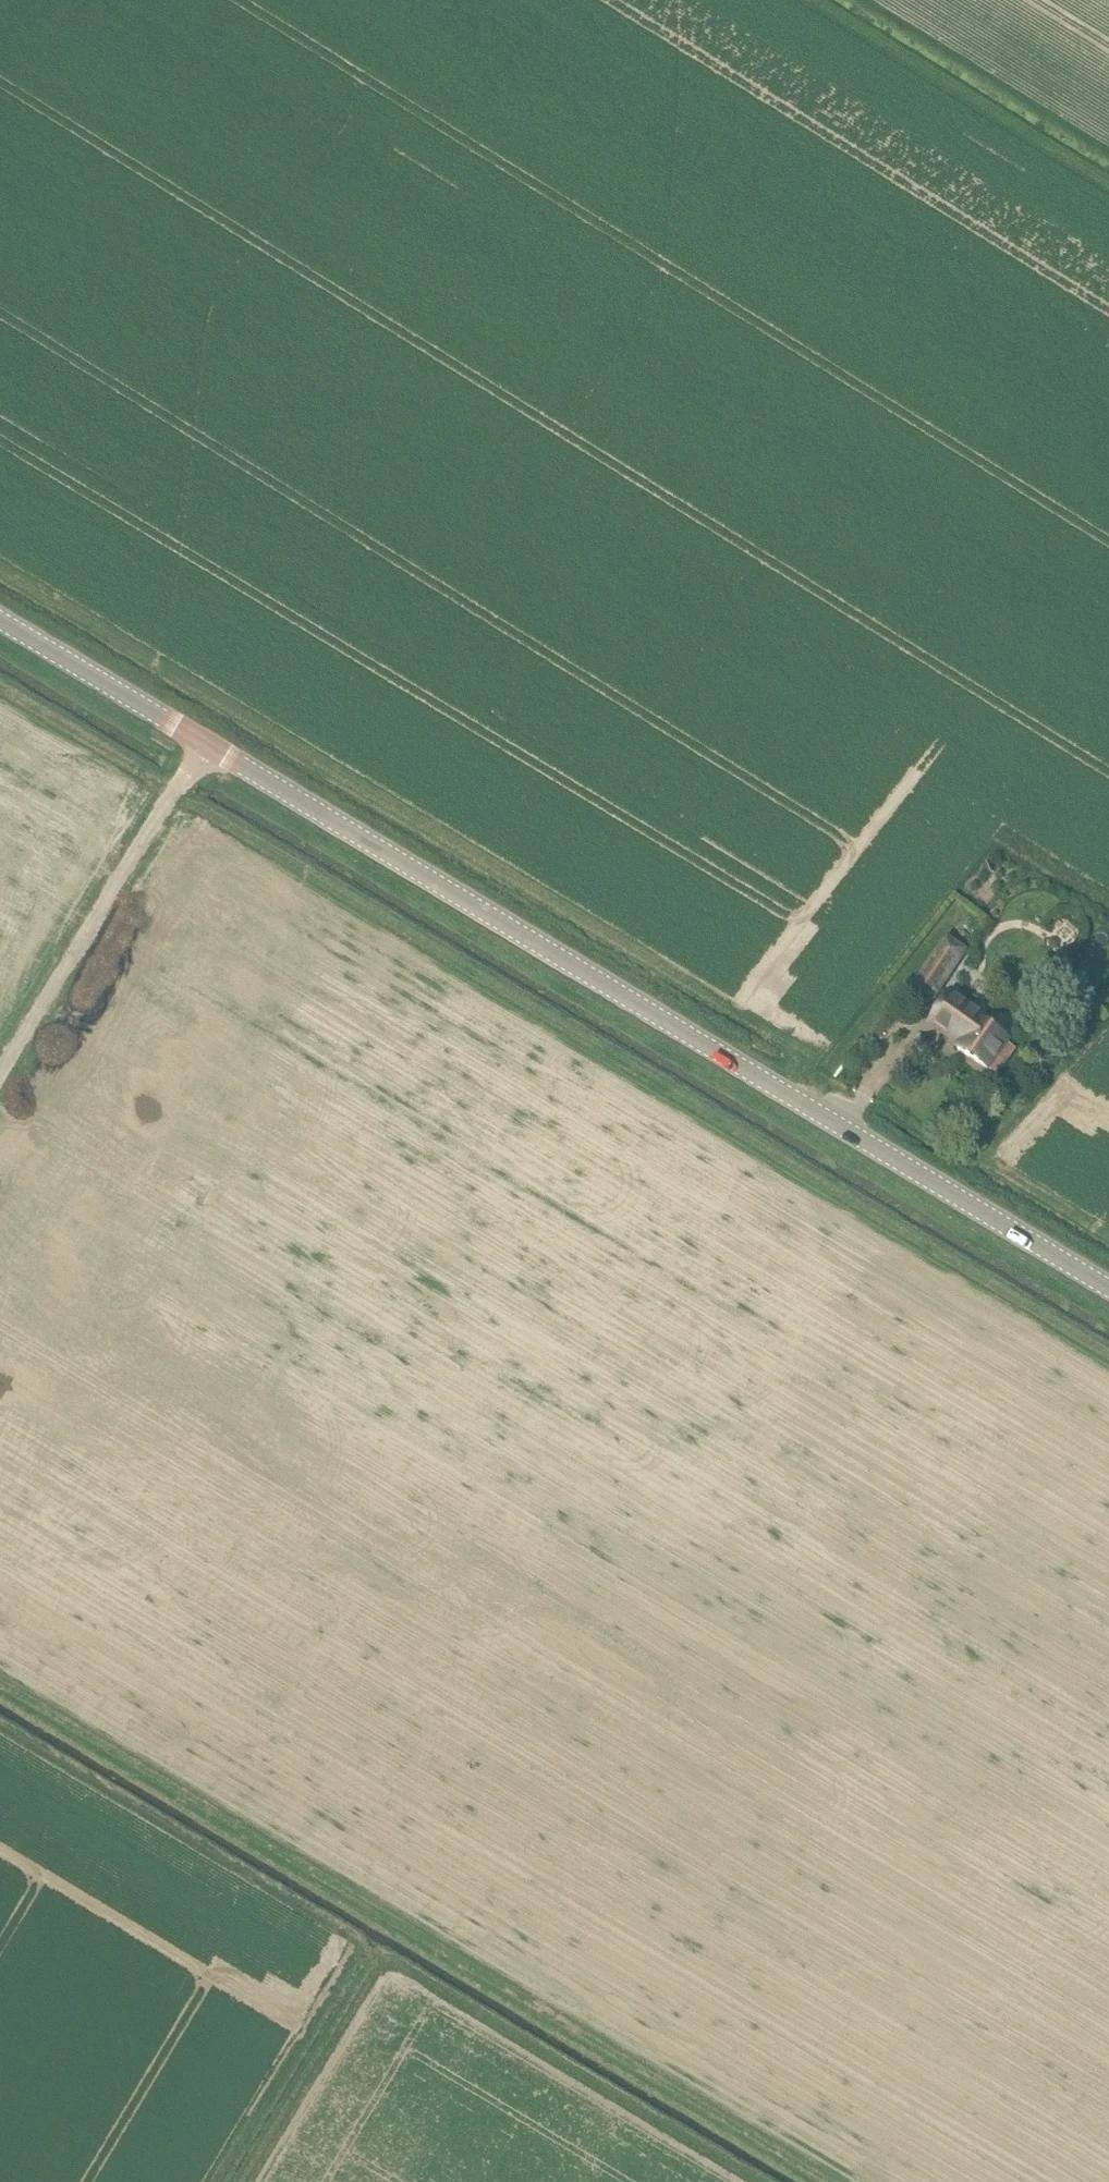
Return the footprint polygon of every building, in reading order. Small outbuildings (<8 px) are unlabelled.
[(923,1014),(966,953),(948,940),(905,1001),(923,1014)] [(979,1017),(969,1010),(948,997),(932,1021),(963,1041),(957,1050),(988,1070),(989,1069),(998,1075),(1010,1057),(1001,1050),(1008,1041),(977,1020),(979,1017)]
